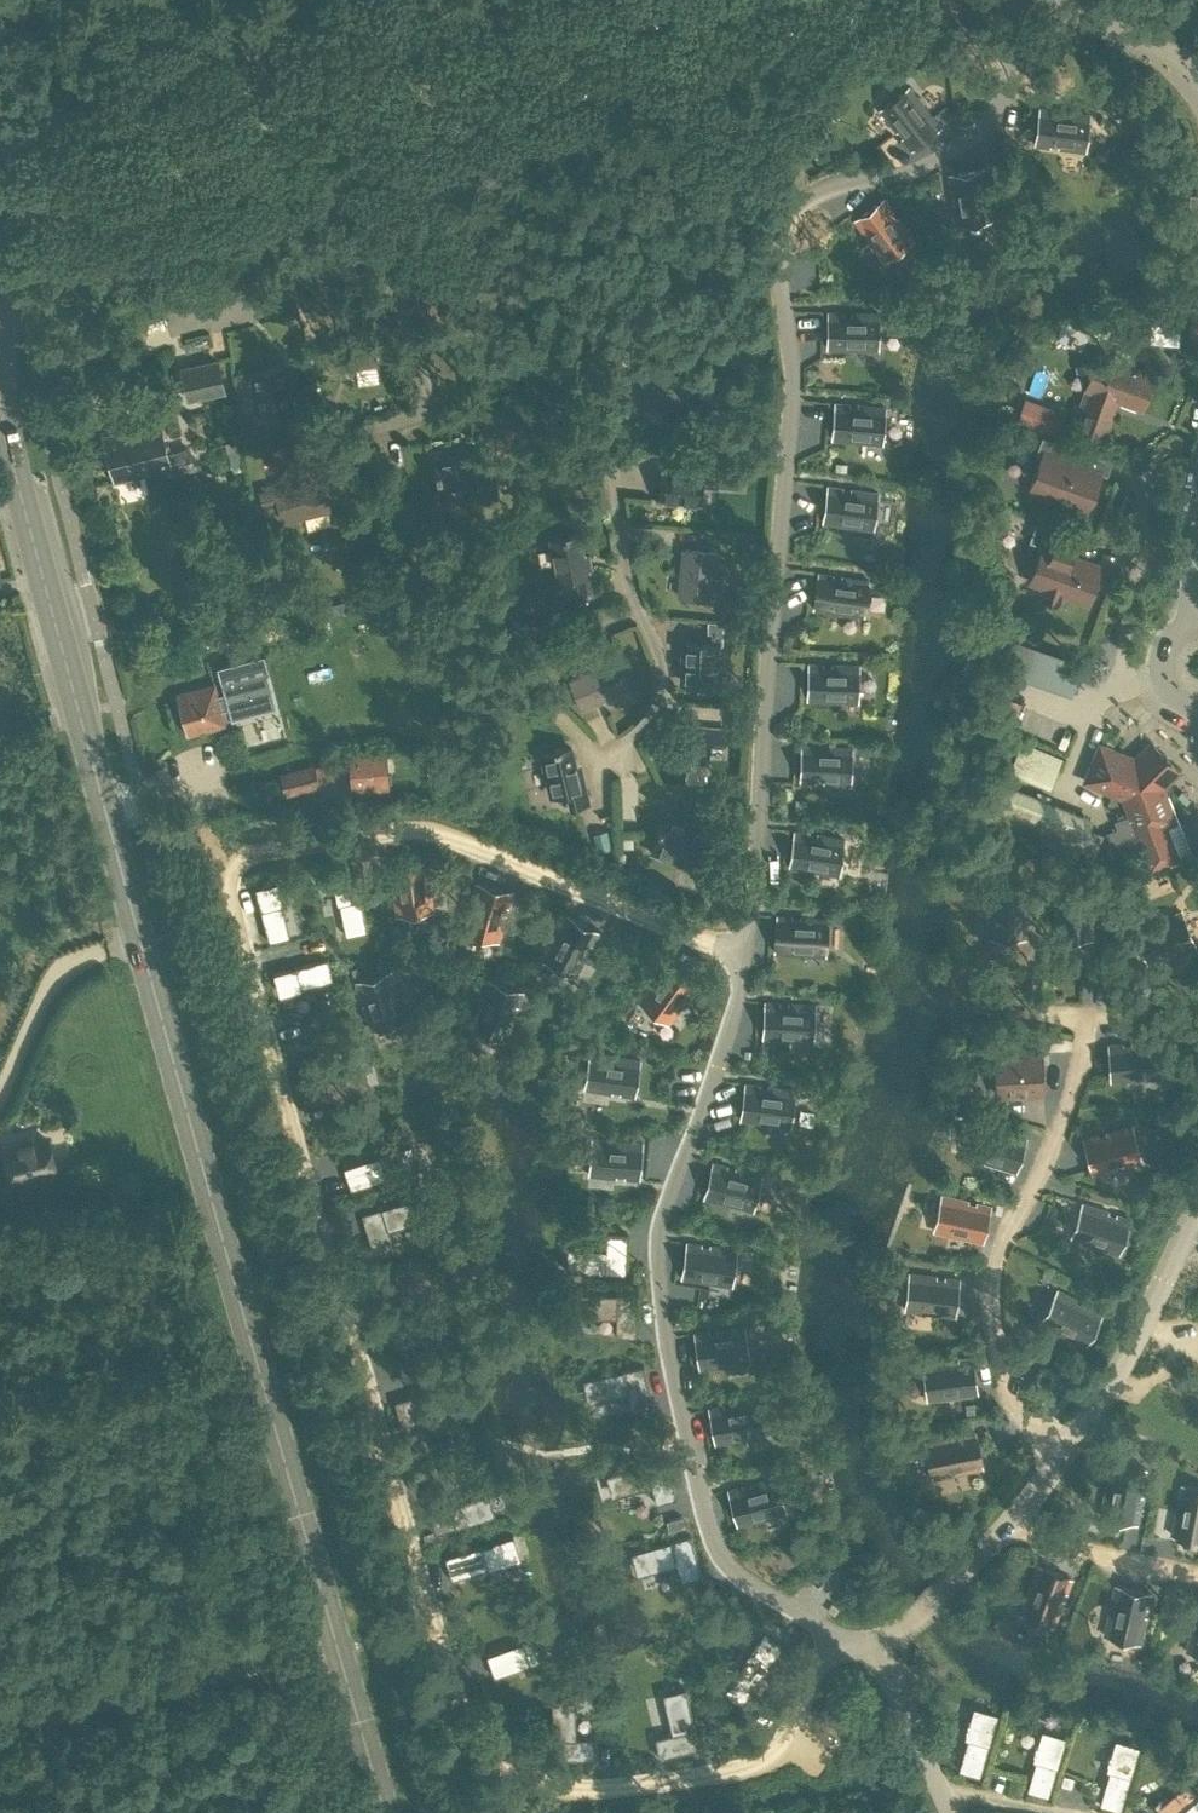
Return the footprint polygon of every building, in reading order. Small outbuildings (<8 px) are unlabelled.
[(908,87),(880,109),(911,149),(940,127),(908,87)] [(1040,109),(1035,145),(1085,151),(1090,115),(1040,109)] [(982,173),(946,179),(949,194),(951,194),(953,203),(950,203),(955,229),(990,223),(982,173)] [(882,202),(853,223),(882,264),(912,243),(896,221),(894,223),(889,215),(891,214),(882,202)] [(828,312),(827,348),(878,349),(879,313),(828,312)] [(1184,330),(1189,330),(1188,336),(1197,337),(1197,320),(1190,319),(1190,322),(1185,321),(1184,330)] [(325,343),(323,344),(328,374),(376,366),(371,336),(327,343),(325,343)] [(434,339),(430,339),(431,353),(447,351),(446,338),(444,338),(434,339)] [(1084,407),(1077,427),(1104,436),(1112,414),(1117,399),(1142,408),(1154,373),(1099,353),(1086,388),(1079,406),(1084,407)] [(218,361),(182,369),(188,397),(224,389),(218,361)] [(249,370),(243,371),(252,426),(281,421),(296,419),(291,395),(288,396),(283,365),(249,370)] [(644,367),(642,403),(678,406),(680,369),(644,367)] [(835,403),(832,439),(882,443),(886,407),(835,403)] [(160,422),(104,437),(115,480),(170,466),(172,472),(194,466),(189,449),(168,454),(160,422)] [(1031,435),(1026,448),(1037,453),(1042,439),(1031,435)] [(1043,437),(1042,439),(1037,453),(1042,455),(1029,490),(1052,499),(1054,494),(1087,507),(1100,472),(1083,466),(1088,454),(1043,437)] [(495,449),(437,457),(444,505),(502,496),(495,449)] [(664,469),(661,501),(705,506),(708,487),(722,489),(724,469),(695,465),(695,472),(664,469)] [(322,477),(272,489),(281,526),(331,514),(322,477)] [(828,486),(823,522),(873,529),(878,493),(828,486)] [(1041,542),(1026,578),(1041,584),(1047,598),(1061,592),(1085,601),(1099,565),(1072,554),(1079,534),(1058,526),(1057,528),(1035,520),(1029,537),(1041,542)] [(584,533),(552,539),(560,584),(580,581),(582,593),(600,589),(593,554),(588,555),(584,533)] [(685,549),(680,598),(717,602),(722,552),(685,549)] [(818,573),(814,609),(864,616),(868,580),(818,573)] [(712,622),(711,631),(716,631),(727,631),(728,623),(712,622)] [(684,641),(683,686),(695,687),(695,691),(708,692),(708,687),(722,687),(724,643),(684,641)] [(616,661),(571,680),(585,711),(630,692),(616,661)] [(808,664),(807,700),(858,702),(859,665),(808,664)] [(215,684),(177,694),(187,734),(226,724),(222,710),(229,708),(231,714),(273,703),(265,672),(223,683),(225,692),(218,694),(215,684)] [(1009,724),(1000,742),(1037,760),(1046,742),(1009,724)] [(669,728),(667,761),(712,764),(712,758),(729,748),(730,727),(702,725),(701,730),(669,728)] [(1091,749),(1078,779),(1117,796),(1143,868),(1169,858),(1157,825),(1153,814),(1163,810),(1155,788),(1160,782),(1168,775),(1156,762),(1141,747),(1134,754),(1128,759),(1094,744),(1091,749)] [(576,746),(542,754),(552,800),(569,796),(573,811),(594,804),(585,764),(580,765),(576,746)] [(802,746),(800,782),(815,782),(815,779),(824,779),(824,783),(851,784),(852,748),(802,746)] [(314,765),(281,774),(286,795),(287,795),(320,786),(320,785),(314,765)] [(992,787),(981,813),(1078,853),(1089,827),(1049,810),(992,787)] [(363,808),(341,807),(341,818),(363,819),(363,808)] [(670,810),(653,854),(703,874),(721,831),(670,810)] [(794,832),(789,868),(839,875),(844,839),(818,835),(817,839),(808,838),(809,834),(794,832)] [(427,860),(391,865),(397,915),(433,911),(427,860)] [(365,929),(352,875),(331,880),(337,903),(338,902),(346,933),(365,929)] [(287,934),(279,903),(281,903),(276,880),(254,885),(268,939),(287,934)] [(476,885),(463,932),(498,941),(511,894),(476,885)] [(990,887),(989,937),(1025,938),(1026,887),(990,887)] [(708,888),(701,905),(717,912),(723,896),(724,895),(708,888)] [(1056,889),(1055,939),(1091,940),(1092,890),(1056,889)] [(1181,911),(1134,929),(1147,963),(1194,945),(1181,911)] [(566,914),(543,959),(575,976),(598,931),(566,914)] [(777,916),(775,952),(825,955),(827,919),(801,917),(800,921),(791,920),(791,917),(777,916)] [(1053,948),(1035,949),(1036,986),(1055,985),(1053,948)] [(299,985),(330,978),(326,959),(272,971),(277,993),(300,987),(299,985)] [(668,961),(639,1002),(668,1023),(698,982),(668,961)] [(390,973),(355,984),(370,1030),(404,1019),(390,973)] [(488,980),(471,1027),(505,1040),(522,992),(488,980)] [(765,1003),(763,1039),(813,1041),(814,1005),(788,1004),(788,1006),(779,1006),(779,1004),(765,1003)] [(1158,1041),(1108,1045),(1110,1081),(1161,1077),(1158,1041)] [(592,1053),(587,1088),(634,1096),(640,1060),(592,1053)] [(1041,1053),(995,1056),(997,1094),(1043,1092),(1041,1053)] [(745,1084),(740,1119),(790,1126),(794,1090),(768,1087),(768,1089),(759,1088),(759,1085),(745,1084)] [(977,1122),(967,1156),(1016,1171),(1027,1137),(977,1122)] [(1132,1125),(1083,1138),(1092,1173),(1141,1160),(1132,1125)] [(13,1181),(13,1182),(56,1169),(47,1138),(27,1144),(26,1140),(8,1145),(9,1148),(5,1150),(6,1154),(0,1156),(0,1185),(13,1181)] [(594,1138),(591,1174),(639,1179),(642,1143),(594,1138)] [(351,1187),(417,1165),(410,1142),(378,1153),(379,1155),(344,1167),(351,1187)] [(713,1163),(704,1198),(752,1210),(761,1175),(735,1169),(735,1171),(726,1169),(727,1166),(713,1163)] [(940,1195),(933,1230),(983,1241),(991,1206),(940,1195)] [(424,1216),(419,1196),(364,1213),(375,1250),(395,1244),(390,1227),(424,1216)] [(1082,1203),(1071,1237),(1119,1254),(1130,1219),(1082,1203)] [(570,1249),(568,1270),(625,1274),(628,1235),(607,1233),(606,1252),(570,1249)] [(687,1243),(682,1279),(732,1286),(736,1250),(711,1246),(710,1249),(701,1247),(702,1245),(687,1243)] [(909,1274),(905,1309),(955,1315),(960,1279),(909,1274)] [(433,1338),(428,1318),(411,1322),(402,1287),(382,1292),(396,1347),(433,1338)] [(1057,1289),(1040,1322),(1085,1345),(1102,1313),(1057,1289)] [(634,1334),(637,1295),(580,1291),(579,1312),(615,1315),(614,1333),(634,1334)] [(709,1331),(694,1333),(699,1369),(748,1362),(743,1326),(717,1330),(718,1332),(709,1333),(709,1331)] [(973,1357),(923,1364),(927,1400),(977,1393),(973,1357)] [(650,1406),(643,1368),(587,1378),(591,1398),(627,1392),(630,1410),(650,1406)] [(421,1415),(456,1405),(450,1385),(395,1401),(406,1439),(426,1433),(421,1415)] [(723,1406),(709,1408),(715,1444),(764,1435),(757,1399),(732,1404),(732,1406),(723,1408),(723,1406)] [(619,1449),(636,1465),(652,1447),(635,1432),(619,1449)] [(975,1432),(925,1442),(933,1477),(982,1467),(975,1432)] [(677,1498),(668,1460),(613,1473),(607,1474),(612,1494),(620,1492),(652,1485),(656,1502),(677,1498)] [(1111,1466),(1101,1516),(1136,1523),(1141,1497),(1138,1496),(1140,1487),(1143,1487),(1146,1473),(1111,1466)] [(742,1486),(728,1490),(738,1525),(785,1512),(776,1477),(751,1484),(752,1486),(743,1488),(742,1486)] [(1171,1535),(1197,1540),(1197,1488),(1181,1485),(1171,1535)] [(491,1515),(485,1495),(450,1506),(445,1488),(425,1494),(436,1531),(491,1515)] [(681,1516),(666,1519),(668,1529),(684,1525),(681,1516)] [(456,1578),(518,1557),(511,1536),(449,1555),(456,1578)] [(699,1568),(692,1542),(690,1536),(685,1538),(665,1543),(631,1553),(637,1572),(675,1562),(680,1579),(700,1574),(699,1568)] [(1038,1565),(1019,1613),(1052,1626),(1062,1599),(1058,1597),(1062,1589),(1066,1591),(1071,1578),(1038,1565)] [(1115,1585),(1104,1635),(1138,1643),(1145,1615),(1140,1614),(1142,1605),(1147,1606),(1150,1593),(1115,1585)] [(1186,1651),(1197,1654),(1197,1602),(1186,1651)] [(559,1652),(552,1631),(490,1653),(498,1675),(559,1652)] [(742,1701),(783,1646),(763,1632),(745,1657),(746,1659),(724,1689),(742,1701)] [(698,1746),(686,1687),(665,1691),(673,1730),(655,1734),(659,1754),(698,1746)] [(590,1757),(590,1737),(572,1737),(572,1697),(551,1697),(551,1758),(590,1757)] [(980,1776),(997,1715),(975,1708),(967,1737),(968,1737),(959,1770),(980,1776)] [(1048,1796),(1065,1738),(1043,1731),(1035,1759),(1036,1759),(1027,1790),(1048,1796)] [(1121,1810),(1139,1747),(1116,1741),(1108,1769),(1110,1769),(1100,1804),(1121,1810)] [(1063,1774),(1060,1785),(1071,1788),(1074,1777),(1063,1774)] [(1187,1780),(1154,1809),(1158,1812),(1197,1812),(1197,1793),(1187,1780)]
